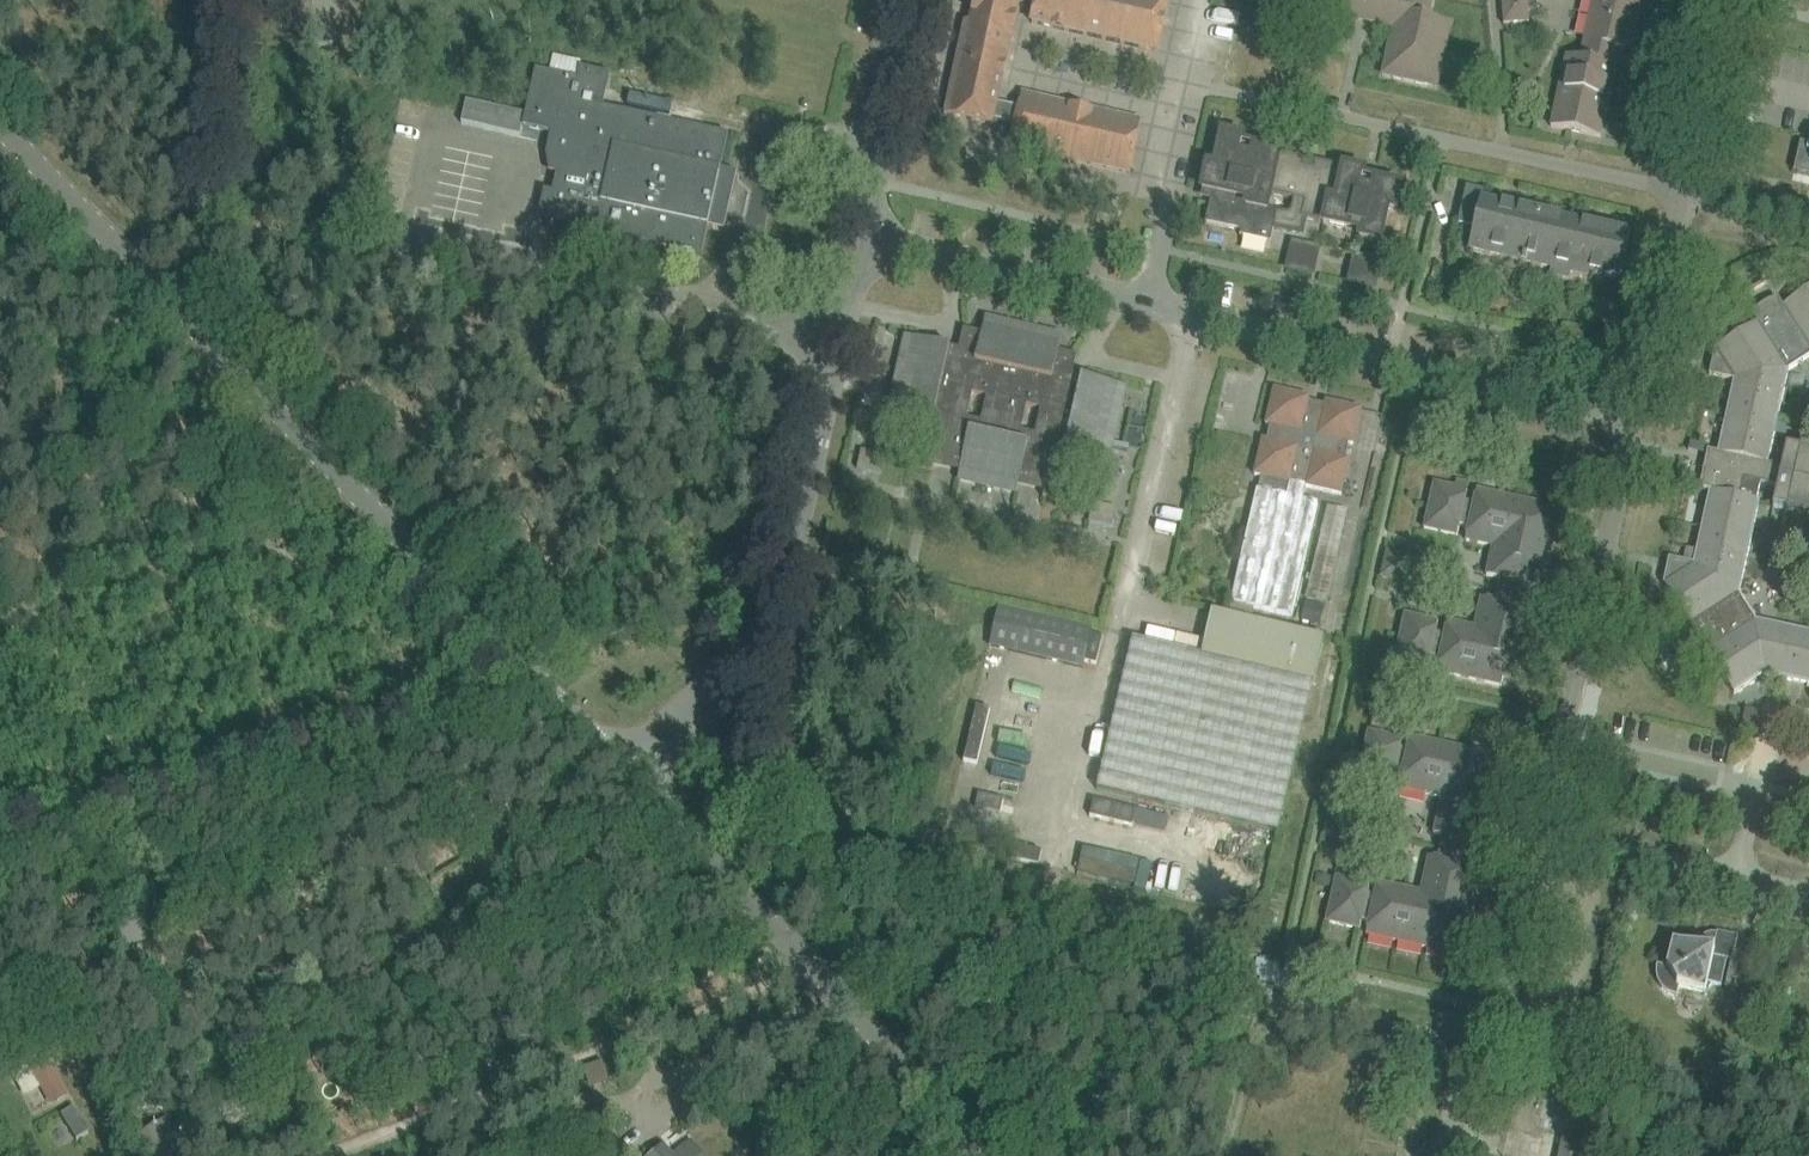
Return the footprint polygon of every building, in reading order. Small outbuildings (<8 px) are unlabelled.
[(1001,87),(1020,0),(976,0),(970,25),(966,24),(946,115),(992,125),(993,120),(1014,125),(1009,146),(1129,173),(1141,122),(1022,95),(1018,108),(1011,106),(1014,90),(1001,87)] [(1169,0),(1167,0),(1036,0),(1031,23),(1157,52),(1169,0)] [(1451,24),(1428,19),(1433,0),(1316,0),(1313,11),(1336,16),(1335,23),(1347,26),(1351,10),(1371,15),(1369,23),(1392,28),(1381,75),(1436,88),(1451,24)] [(1503,24),(1528,23),(1527,0),(1502,0),(1503,24)] [(1581,54),(1594,57),(1593,61),(1566,56),(1551,127),(1600,137),(1619,51),(1630,53),(1642,0),(1593,0),(1581,54)] [(526,115),(523,128),(565,137),(546,221),(617,237),(615,247),(632,250),(634,241),(701,255),(708,227),(714,229),(727,172),(720,170),(728,135),(603,107),(611,74),(580,68),(578,79),(536,70),(526,115)] [(466,101),(461,124),(521,137),(523,128),(526,115),(466,101)] [(1301,219),(1323,224),(1328,200),(1336,201),(1343,168),(1315,162),(1313,170),(1303,167),(1305,159),(1251,148),(1249,155),(1240,153),(1243,139),(1222,134),(1215,168),(1207,167),(1202,190),(1212,192),(1205,223),(1241,231),(1239,236),(1270,243),(1274,227),(1298,232),(1301,219)] [(1328,200),(1323,224),(1351,230),(1353,223),(1362,225),(1359,238),(1380,243),(1387,209),(1395,211),(1400,187),(1372,181),(1370,188),(1361,186),(1364,172),(1343,168),(1336,201),(1328,200)] [(1466,187),(1457,225),(1476,229),(1471,252),(1552,271),(1551,277),(1568,281),(1570,276),(1587,280),(1588,273),(1619,280),(1629,236),(1483,201),(1486,192),(1466,187)] [(1288,269),(1312,274),(1317,250),(1293,244),(1288,269)] [(1350,282),(1374,288),(1379,263),(1355,258),(1350,282)] [(1709,375),(1733,380),(1718,452),(1768,463),(1788,371),(1808,357),(1808,289),(1783,306),(1778,298),(1763,304),(1751,315),(1757,323),(1714,350),(1709,373),(1709,375)] [(1611,327),(1617,303),(1597,299),(1592,323),(1611,327)] [(977,353),(917,339),(913,358),(903,356),(894,396),(903,398),(899,416),(922,422),(912,468),(932,472),(936,454),(962,460),(958,478),(1017,492),(1021,473),(1047,479),(1043,498),(1063,502),(1074,456),(1097,462),(1101,443),(1110,445),(1120,405),(1110,403),(1115,385),(1054,371),(1060,347),(1041,343),(1043,334),(1003,325),(1001,334),(983,330),(977,353)] [(1308,402),(1309,398),(1274,390),(1266,425),(1270,426),(1267,441),(1262,440),(1254,476),(1262,477),(1306,487),(1341,495),(1349,460),(1345,459),(1348,444),(1353,445),(1361,410),(1326,402),(1325,406),(1308,402)] [(1698,490),(1709,492),(1756,501),(1760,483),(1777,487),(1772,507),(1787,510),(1786,513),(1808,518),(1808,448),(1801,447),(1800,449),(1786,446),(1781,466),(1768,463),(1718,452),(1707,450),(1698,490)] [(1303,500),(1306,487),(1262,477),(1259,490),(1257,490),(1231,602),(1291,617),(1318,504),(1303,500)] [(1415,665),(1428,668),(1430,657),(1439,658),(1436,672),(1501,686),(1503,680),(1515,683),(1518,671),(1524,672),(1538,611),(1527,609),(1532,586),(1543,589),(1556,528),(1550,526),(1553,514),(1540,511),(1541,505),(1476,490),(1473,504),(1464,502),(1467,491),(1454,488),(1434,484),(1424,529),(1457,536),(1459,527),(1468,529),(1465,541),(1493,547),(1501,549),(1500,551),(1495,577),(1486,575),(1486,576),(1499,579),(1494,602),(1481,599),(1481,600),(1489,602),(1483,630),(1475,628),(1447,622),(1444,635),(1435,633),(1438,622),(1405,615),(1395,660),(1415,665)] [(1663,583),(1689,625),(1682,631),(1687,643),(1699,657),(1707,652),(1734,694),(1764,675),(1808,685),(1808,632),(1755,620),(1739,596),(1759,502),(1756,501),(1709,492),(1693,564),(1669,559),(1668,560),(1663,583)] [(1093,503),(1089,522),(1112,527),(1116,508),(1093,503)] [(1388,554),(1382,577),(1406,582),(1411,559),(1388,554)] [(1306,603),(1302,622),(1314,625),(1319,606),(1306,603)] [(999,607),(989,646),(1083,668),(1092,630),(999,607)] [(1174,649),(1133,640),(1097,790),(1278,833),(1324,638),(1212,611),(1204,642),(1177,635),(1174,649)] [(1461,932),(1458,931),(1461,919),(1469,920),(1481,869),(1471,866),(1476,844),(1486,846),(1497,794),(1489,792),(1492,780),(1494,780),(1500,757),(1410,737),(1407,750),(1400,749),(1402,739),(1369,732),(1359,776),(1392,784),(1394,775),(1401,777),(1398,789),(1450,801),(1443,835),(1434,833),(1434,834),(1443,836),(1438,859),(1429,857),(1429,859),(1437,860),(1429,894),(1378,883),(1375,896),(1368,895),(1370,885),(1336,878),(1326,922),(1360,930),(1362,920),(1369,922),(1366,935),(1456,955),(1461,932)] [(978,794),(975,808),(1000,814),(1004,800),(978,794)] [(1093,801),(1090,817),(1132,827),(1136,811),(1093,801)] [(1331,811),(1326,835),(1349,840),(1354,816),(1331,811)] [(1014,846),(1011,860),(1039,866),(1042,852),(1014,846)] [(149,941),(146,933),(147,933),(146,930),(145,931),(137,904),(113,912),(125,949),(149,941)] [(1727,989),(1738,938),(1717,933),(1716,935),(1711,934),(1706,936),(1702,938),(1699,942),(1697,947),(1672,941),(1667,968),(1657,965),(1656,967),(1657,967),(1656,975),(1658,982),(1662,989),(1668,993),(1675,997),(1675,996),(1677,997),(1679,987),(1705,993),(1707,983),(1721,987),(1726,961),(1730,962),(1725,988),(1727,989)] [(70,992),(75,1005),(83,1001),(78,989),(70,992)] [(45,1058),(32,1065),(43,1087),(52,1102),(65,1095),(45,1058)] [(73,1109),(60,1117),(76,1144),(89,1136),(73,1109)] [(139,1136),(150,1155),(172,1155),(182,1150),(164,1121),(158,1125),(157,1123),(153,1126),(154,1127),(139,1136)] [(585,1139),(592,1155),(613,1155),(604,1132),(585,1139)] [(1561,1155),(1580,1155),(1583,1145),(1564,1141),(1561,1155)] [(691,1146),(679,1155),(700,1155),(691,1146)]
